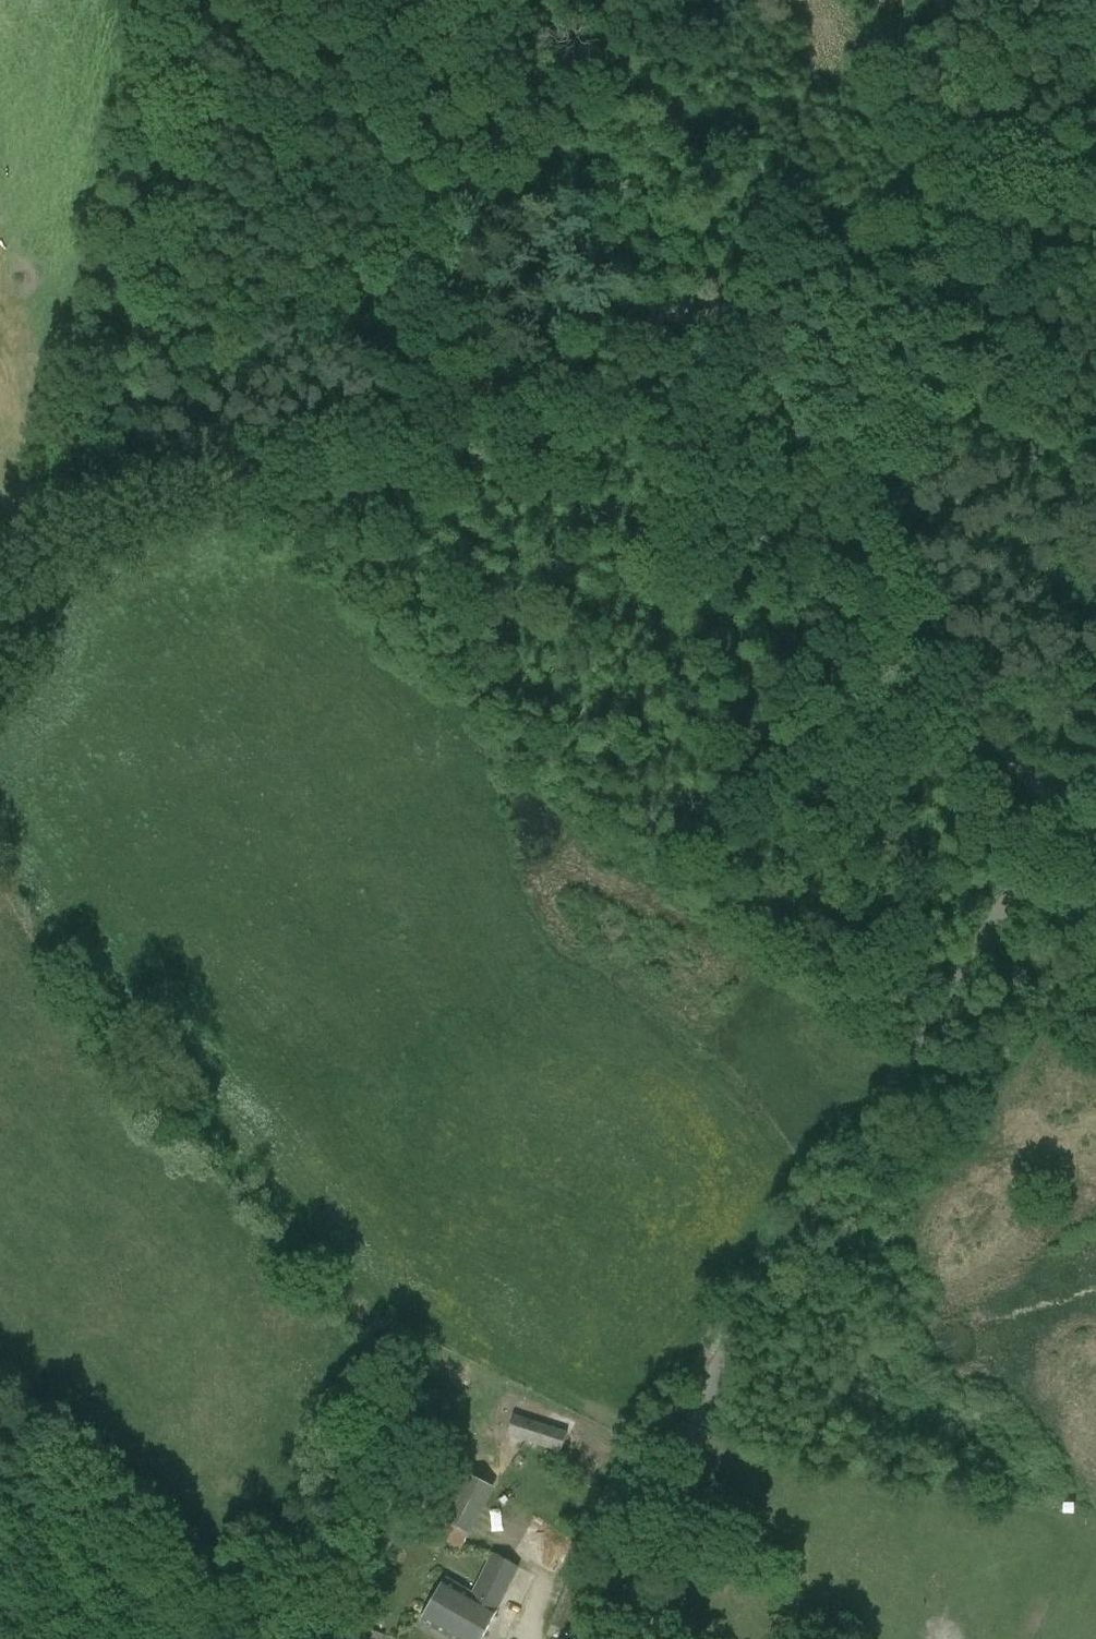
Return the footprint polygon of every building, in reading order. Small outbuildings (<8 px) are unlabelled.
[(515,1417),(510,1436),(563,1451),(569,1432),(515,1417)] [(493,1487),(454,1468),(430,1515),(440,1520),(433,1534),(462,1549),(493,1487)] [(473,1595),(445,1579),(421,1621),(452,1638),(483,1638),(485,1636),(518,1570),(494,1556),(473,1595)] [(570,1576),(556,1610),(581,1620),(594,1585),(570,1576)] [(581,1620),(556,1610),(551,1624),(575,1634),(581,1620)] [(365,1628),(361,1638),(382,1638),(384,1635),(365,1628)]
